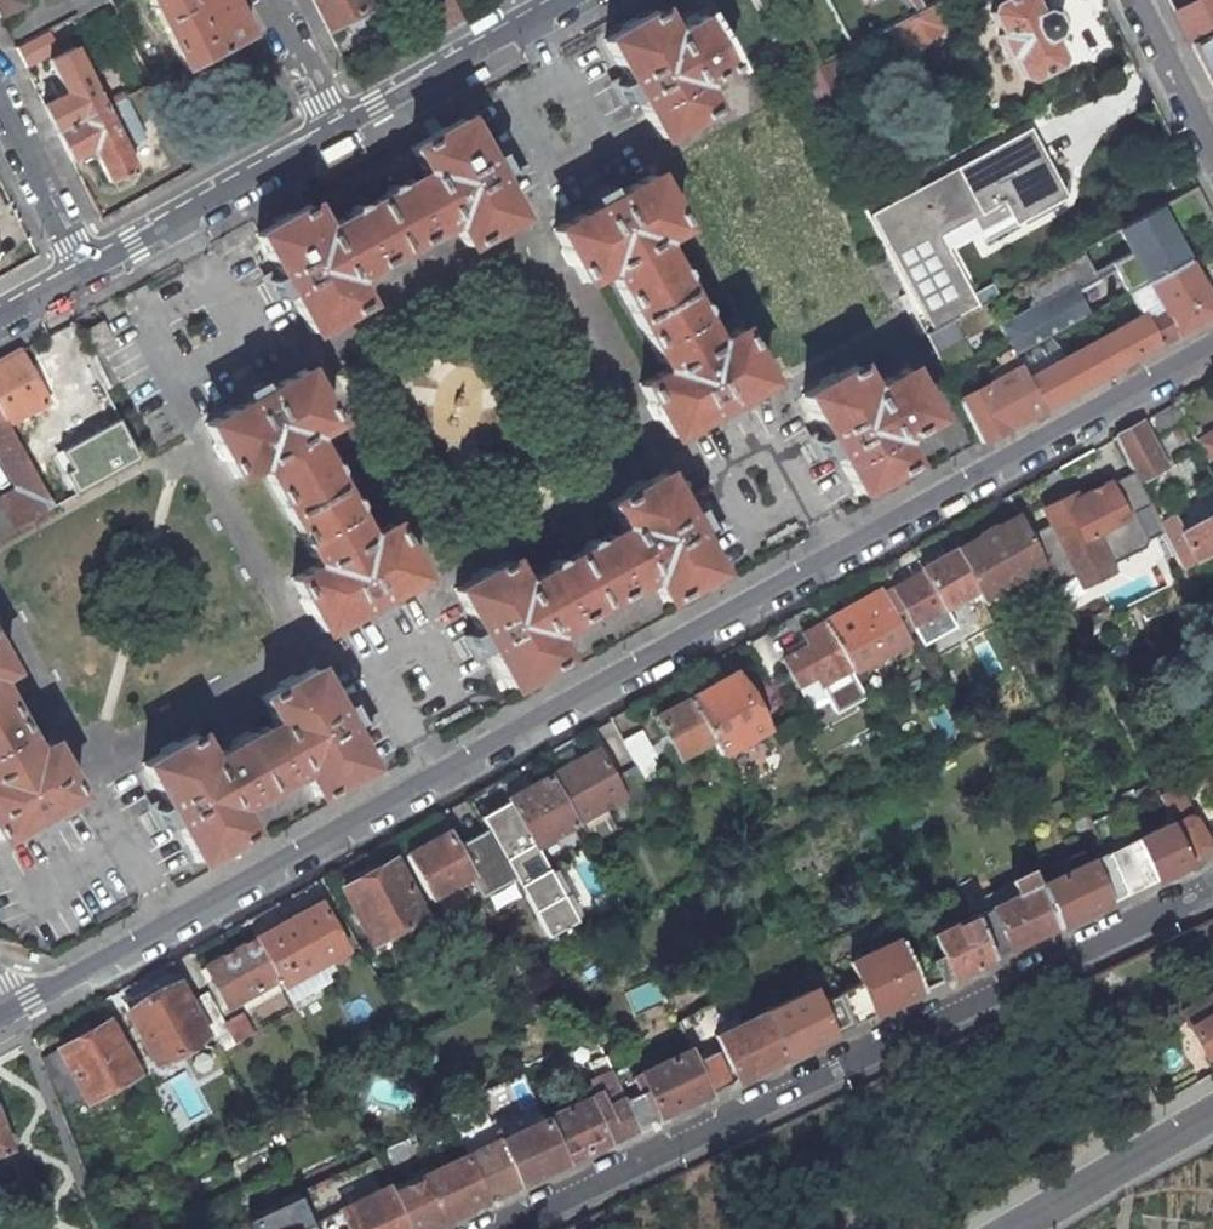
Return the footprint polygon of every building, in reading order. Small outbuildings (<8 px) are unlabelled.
[(25,4),(23,0),(0,0),(0,17),(25,4)] [(80,14),(106,0),(72,0),(80,14)] [(184,69),(249,36),(231,0),(150,0),(184,69)] [(326,27),(345,18),(354,36),(380,23),(371,3),(367,5),(365,0),(312,0),(326,27)] [(442,31),(460,21),(448,0),(426,0),(442,31)] [(994,5),(991,15),(1001,35),(998,36),(1010,60),(1013,59),(1023,78),(1033,81),(1060,68),(1062,58),(1053,39),(1054,38),(1061,28),(1054,14),(1042,14),(1040,15),(1033,0),(1004,0),(994,5)] [(1212,34),(1212,0),(1203,0),(1176,14),(1191,45),(1212,34)] [(772,41),(779,38),(764,7),(757,10),(772,41)] [(941,25),(932,7),(897,25),(906,43),(912,40),(914,44),(937,32),(935,28),(941,25)] [(621,31),(604,40),(659,138),(675,129),(676,128),(678,120),(685,116),(693,119),(695,118),(711,109),(701,91),(698,80),(701,78),(706,80),(732,65),(705,16),(681,29),(679,35),(675,38),(667,29),(657,11),(640,20),(639,21),(637,29),(630,33),(622,31),(621,31)] [(57,50),(47,31),(15,48),(24,67),(57,50)] [(1191,45),(1212,89),(1212,34),(1191,45)] [(66,93),(43,105),(57,132),(105,108),(74,47),(48,59),(66,93)] [(105,108),(57,132),(70,159),(93,148),(111,182),(136,169),(124,146),(142,136),(123,99),(105,108)] [(271,111),(276,124),(289,117),(284,105),(271,111)] [(274,225),(256,235),(311,332),(328,323),(329,322),(331,314),(337,310),(346,313),(347,312),(364,303),(353,284),(350,275),(352,273),(360,274),(442,228),(444,221),(448,219),(455,227),(465,246),(482,237),(483,236),(485,228),(492,224),(500,227),(501,226),(518,217),(463,119),(445,129),(443,137),(437,141),(428,139),(411,148),(421,166),(423,178),(417,182),(411,180),(335,222),(334,228),(327,232),(319,223),(309,205),(291,215),(289,224),(282,227),(274,225)] [(1022,136),(864,208),(914,308),(926,332),(927,334),(953,320),(978,307),(934,225),(967,210),(974,224),(1008,209),(1011,213),(1053,193),(1022,136)] [(651,175),(553,230),(563,246),(564,247),(572,250),(575,256),(573,264),(573,266),(583,282),(601,272),(611,268),(613,272),(612,278),(658,361),(664,363),(666,367),(658,374),(640,384),(649,401),(650,402),(658,404),(661,410),(659,419),(660,420),(669,437),(767,382),(757,366),(757,364),(748,362),(745,356),(747,348),(747,346),(737,329),(719,340),(708,342),(704,335),(706,330),(699,318),(697,315),(694,317),(690,316),(687,311),(688,306),(691,305),(690,301),(679,283),(678,280),(675,282),(670,280),(667,276),(669,271),(672,269),(670,266),(664,255),(658,253),(655,246),(662,238),(680,228),(671,211),(670,210),(662,208),(659,201),(661,193),(660,192),(651,175)] [(1176,238),(1212,218),(1196,186),(1120,228),(1133,250),(1096,271),(1083,249),(1023,282),(1031,297),(1028,301),(1028,307),(997,324),(1010,350),(1013,356),(1091,314),(1078,292),(1115,271),(1128,294),(1129,294),(1188,261),(1176,238)] [(1188,261),(1129,294),(1128,294),(1142,318),(1143,317),(1158,345),(1212,315),(1212,306),(1188,261)] [(953,320),(960,334),(993,316),(986,302),(978,307),(953,320)] [(919,336),(926,332),(914,308),(906,312),(919,336)] [(1157,346),(1158,345),(1143,317),(1142,318),(1157,346)] [(1041,410),(1157,346),(1142,318),(1025,380),(1041,410)] [(927,334),(946,371),(971,357),(960,334),(953,320),(927,334)] [(85,350),(71,321),(55,330),(63,347),(28,367),(18,351),(0,361),(0,410),(8,424),(46,402),(59,423),(90,403),(89,401),(105,390),(111,387),(92,351),(87,353),(85,350)] [(992,382),(985,386),(1007,429),(1041,410),(1025,380),(1013,356),(1010,350),(996,357),(999,364),(987,371),(992,382)] [(819,386),(802,395),(857,492),(874,484),(875,483),(877,475),(883,471),(891,473),(893,473),(909,463),(899,445),(895,435),(899,433),(906,434),(934,418),(906,369),(882,383),(880,389),(873,392),(865,384),(855,366),(838,375),(837,376),(835,384),(829,388),(820,386),(819,386)] [(303,369),(206,424),(215,441),(216,442),(224,444),(228,451),(225,459),(226,460),(235,477),(253,467),(263,463),(266,466),(265,473),(311,556),(317,558),(319,562),(311,568),(292,579),(301,595),(302,596),(311,599),(314,605),(312,614),(312,615),(321,631),(419,577),(409,560),(409,558),(401,556),(397,550),(399,542),(399,540),(389,524),(371,534),(360,537),(356,530),(358,524),(351,512),(350,510),(347,511),(342,510),(339,505),(341,500),(344,499),(343,496),(332,477),(330,474),(327,476),(322,475),(320,470),(321,465),(324,464),(322,461),(316,449),(310,447),(306,440),(314,432),(333,422),(323,405),(323,404),(314,402),(311,396),(313,387),(313,386),(303,369)] [(984,384),(959,398),(982,442),(1007,429),(985,386),(984,384)] [(1176,403),(1150,418),(1158,431),(1183,417),(1176,403)] [(22,450),(21,447),(12,432),(8,424),(0,410),(0,460),(17,492),(0,502),(0,537),(54,507),(37,477),(34,471),(22,450)] [(1167,468),(1142,422),(1116,437),(1128,461),(1139,483),(1167,468)] [(30,441),(22,427),(12,432),(21,447),(22,450),(30,446),(28,442),(30,441)] [(1197,443),(1207,464),(1212,461),(1212,434),(1197,443)] [(34,471),(37,477),(45,472),(30,446),(22,450),(34,471)] [(1073,490),(1067,493),(1074,505),(1060,514),(1054,512),(1048,515),(1024,529),(1043,565),(1050,580),(1074,567),(1104,550),(1107,556),(1141,537),(1144,527),(1131,504),(1146,496),(1139,483),(1128,461),(1106,473),(1106,472),(1073,490)] [(471,580),(454,589),(509,687),(526,678),(527,677),(529,669),(536,666),(544,668),(545,667),(562,658),(551,639),(548,629),(551,628),(558,628),(640,582),(643,576),(646,574),(653,582),(664,601),(680,592),(681,591),(684,583),(690,580),(698,582),(699,581),(716,572),(662,474),(645,483),(643,484),(641,492),(635,496),(627,493),(625,494),(609,503),(619,522),(621,533),(614,537),(609,535),(534,577),(532,583),(525,586),(518,579),(507,560),(490,569),(489,570),(487,578),(481,582),(473,579),(471,580)] [(1060,514),(1074,505),(1067,493),(1073,490),(1070,485),(1041,501),(1048,515),(1054,512),(1060,514)] [(1163,530),(1168,540),(1183,569),(1212,551),(1212,513),(1181,533),(1176,524),(1163,530)] [(1018,515),(954,551),(975,589),(981,599),(1043,565),(1024,529),(1018,515)] [(1080,578),(1110,561),(1107,556),(1104,550),(1074,567),(1080,578)] [(891,591),(911,626),(975,589),(954,551),(921,569),(923,573),(891,591)] [(878,592),(825,622),(851,669),(852,671),(905,642),(899,632),(911,626),(891,591),(880,597),(878,592)] [(840,722),(871,705),(852,671),(851,669),(825,622),(803,634),(810,646),(784,660),(803,695),(804,694),(810,705),(826,696),(840,722)] [(8,670),(0,656),(0,675),(8,670)] [(159,755),(143,764),(197,862),(215,852),(217,844),(224,840),(232,842),(250,832),(240,814),(237,803),(239,801),(245,803),(294,776),(295,770),(298,769),(306,777),(316,795),(333,786),(335,777),(342,774),(350,776),(368,766),(314,668),(296,679),(294,687),(287,690),(279,688),(261,698),(271,716),(274,727),(270,730),(264,728),(251,735),(249,744),(241,748),(233,746),(219,753),(217,759),(213,761),(205,753),(195,735),(179,744),(177,745),(175,753),(169,757),(161,754),(159,755)] [(733,674),(688,699),(711,739),(719,753),(763,729),(733,674)] [(78,794),(69,779),(61,777),(55,766),(57,758),(48,742),(30,753),(28,749),(29,743),(0,692),(0,838),(78,794)] [(711,739),(688,699),(656,717),(678,757),(711,739)] [(641,730),(623,740),(637,766),(648,786),(662,778),(651,758),(655,755),(641,730)] [(596,749),(549,776),(575,824),(623,797),(629,807),(653,794),(648,786),(637,766),(613,780),(596,749)] [(575,824),(549,776),(508,798),(535,846),(575,824)] [(1169,778),(1154,786),(1171,821),(1192,862),(1210,846),(1192,818),(1186,816),(1172,788),(1174,787),(1169,778)] [(576,921),(546,867),(534,846),(508,798),(498,780),(483,788),(468,797),(485,828),(494,844),(509,871),(529,906),(536,920),(546,938),(576,921)] [(455,845),(481,831),(472,814),(446,828),(455,845)] [(1136,838),(1105,854),(1124,895),(1156,879),(1192,862),(1171,821),(1136,838)] [(446,833),(406,855),(430,898),(470,876),(446,833)] [(1105,854),(1039,885),(1058,926),(1124,895),(1105,854)] [(393,862),(344,889),(372,940),(422,913),(393,862)] [(505,865),(473,882),(492,915),(523,898),(505,865)] [(1039,885),(973,917),(993,958),(1058,926),(1039,885)] [(321,902),(257,938),(279,977),(283,985),(331,959),(334,965),(347,958),(344,951),(347,949),(321,902)] [(942,956),(952,977),(993,958),(973,917),(973,915),(932,935),(942,956)] [(228,1006),(279,977),(257,938),(206,966),(228,1006)] [(860,982),(838,993),(853,1024),(874,1014),(923,991),(898,939),(851,962),(860,982)] [(929,961),(939,983),(952,977),(942,956),(929,961)] [(155,985),(123,1003),(156,1063),(206,1035),(177,982),(159,992),(155,985)] [(811,990),(762,1013),(783,1058),(832,1034),(811,990)] [(207,993),(194,1001),(222,1052),(255,1033),(244,1014),(225,1025),(207,993)] [(1180,1011),(1204,1055),(1212,1050),(1212,993),(1180,1011)] [(714,1034),(736,1080),(783,1058),(762,1013),(762,1012),(714,1034)] [(107,1021),(39,1059),(61,1116),(136,1074),(107,1021)] [(640,1073),(661,1117),(710,1093),(695,1062),(689,1049),(640,1073)] [(715,1052),(695,1062),(710,1093),(730,1083),(715,1052)] [(564,1163),(607,1143),(637,1128),(625,1102),(623,1098),(606,1107),(599,1094),(586,1099),(543,1119),(564,1163)] [(643,1094),(625,1102),(637,1128),(655,1119),(643,1094)] [(498,1140),(543,1119),(539,1109),(494,1130),(498,1140)] [(467,1155),(488,1200),(564,1163),(543,1119),(498,1140),(467,1155)] [(9,1149),(0,1125),(0,1152),(9,1149)] [(467,1155),(419,1178),(390,1191),(397,1205),(407,1228),(427,1228),(429,1228),(441,1222),(488,1200),(467,1155)] [(397,1205),(390,1191),(388,1186),(339,1209),(311,1223),(314,1228),(407,1228),(397,1205)] [(311,1223),(300,1201),(258,1222),(261,1228),(299,1228),(311,1223)]
